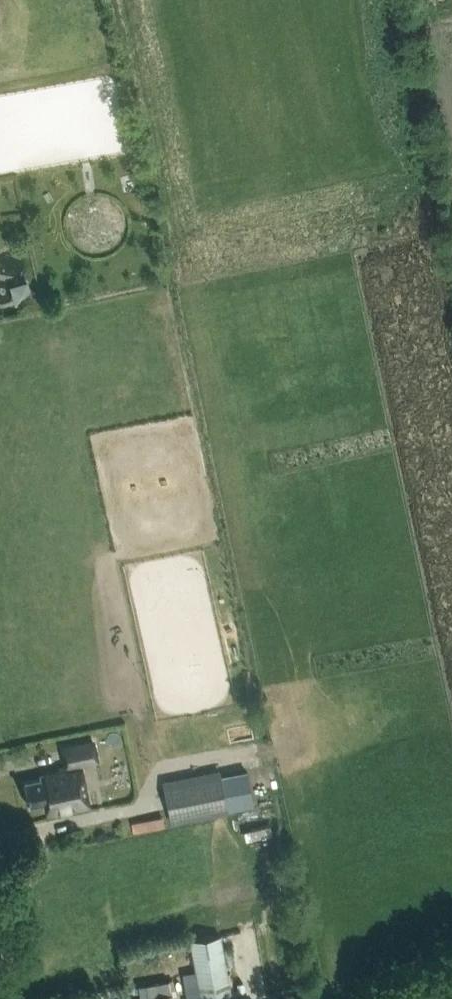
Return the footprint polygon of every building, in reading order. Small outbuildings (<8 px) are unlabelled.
[(26,281),(10,283),(13,302),(28,300),(26,281)] [(99,762),(95,739),(60,745),(65,768),(39,773),(40,778),(23,781),(28,806),(44,803),(47,815),(90,806),(82,766),(99,762)] [(228,812),(219,770),(162,781),(171,824),(228,812)] [(162,815),(133,819),(134,829),(164,826),(162,815)] [(189,939),(200,998),(233,998),(221,933),(189,939)]
